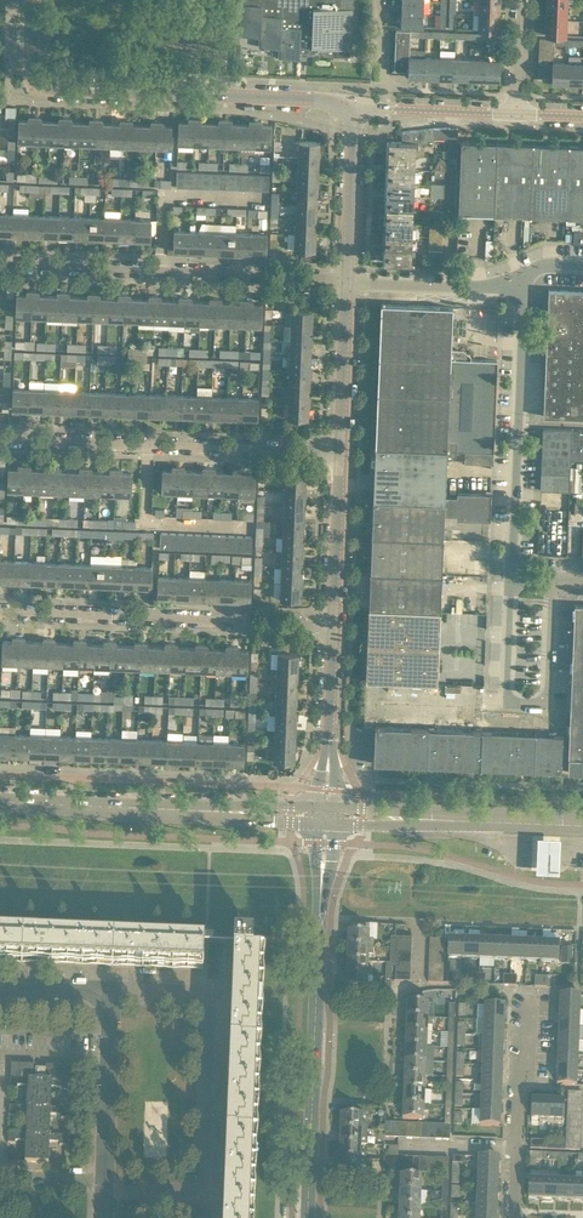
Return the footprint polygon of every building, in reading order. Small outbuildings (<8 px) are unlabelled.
[(239,35),(259,35),(258,46),(278,46),(278,57),(300,57),(300,54),(307,54),(331,55),(349,56),(350,48),(351,48),(353,8),(353,2),(353,0),(243,0),(242,3),(240,3),(239,35)] [(401,12),(423,13),(424,1),(401,0),(397,0),(397,6),(402,6),(401,12)] [(480,13),(499,14),(499,0),(480,0),(480,13)] [(547,3),(546,19),(566,19),(566,4),(547,3)] [(423,13),(401,12),(401,19),(396,19),(396,25),(423,26),(423,13)] [(499,14),(480,13),(479,29),(498,29),(499,14)] [(566,19),(546,19),(546,34),(565,35),(566,19)] [(394,70),(409,70),(410,56),(411,30),(396,29),(394,70)] [(539,37),(539,45),(553,45),(554,38),(539,37)] [(539,45),(538,52),(553,53),(553,45),(539,45)] [(409,70),(409,75),(424,76),(425,57),(424,57),(425,50),(410,49),(410,56),(409,70)] [(538,52),(538,60),(553,61),(553,53),(538,52)] [(424,76),(439,77),(440,57),(425,57),(424,76)] [(439,77),(454,77),(455,58),(440,57),(439,77)] [(454,77),(469,78),(470,59),(455,58),(454,77)] [(469,78),(484,78),(485,59),(470,59),(469,78)] [(485,59),(484,78),(499,79),(500,60),(485,59)] [(538,60),(538,68),(552,68),(553,62),(553,61),(538,60)] [(552,81),(567,82),(568,62),(553,62),(552,68),(552,76),(552,81)] [(582,82),(582,65),(582,63),(568,62),(567,82),(582,82)] [(537,75),(552,76),(552,68),(538,68),(537,75)] [(19,131),(18,141),(29,141),(29,139),(34,139),(35,118),(35,116),(28,116),(28,118),(28,120),(19,119),(19,131)] [(35,118),(34,139),(39,139),(39,142),(49,142),(50,120),(41,120),(41,118),(41,116),(35,116),(35,118)] [(50,120),(49,142),(59,143),(59,140),(64,140),(65,117),(59,117),(59,118),(59,121),(50,120)] [(65,117),(64,140),(70,141),(70,143),(80,143),(80,141),(80,122),(71,121),(72,118),(71,118),(65,117)] [(178,133),(178,142),(188,143),(188,140),(193,140),(194,118),(188,117),(188,118),(188,121),(179,121),(178,133)] [(80,141),(80,143),(90,144),(90,141),(95,142),(96,119),(89,118),(89,122),(80,122),(80,141)] [(194,118),(193,140),(198,141),(198,143),(209,144),(209,122),(201,121),(201,118),(195,118),(194,118)] [(96,119),(95,142),(100,142),(100,144),(110,145),(111,123),(102,122),(102,119),(96,119)] [(209,122),(209,144),(219,144),(219,142),(224,142),(225,119),(218,119),(218,122),(209,122)] [(225,119),(224,142),(229,142),(229,144),(239,145),(240,123),(231,123),(231,119),(225,119)] [(111,123),(110,145),(120,145),(120,143),(125,143),(126,120),(120,120),(120,123),(111,123)] [(126,120),(125,143),(131,143),(131,146),(140,146),(141,124),(132,124),(133,120),(126,120)] [(240,123),(239,145),(250,145),(250,143),(255,143),(256,120),(249,120),(249,123),(240,123)] [(256,120),(255,143),(260,143),(260,146),(270,146),(271,136),(271,124),(262,124),(262,120),(256,120)] [(141,124),(140,146),(151,146),(151,144),(156,144),(157,121),(150,121),(150,124),(141,124)] [(157,121),(156,144),(161,144),(161,147),(171,147),(172,137),(172,125),(163,125),(163,121),(157,121)] [(386,140),(386,154),(415,154),(415,142),(433,142),(433,137),(449,138),(449,149),(443,148),(442,156),(446,156),(448,156),(457,156),(458,127),(437,126),(402,131),(401,140),(390,140),(386,140)] [(497,140),(496,140),(496,141),(461,139),(458,212),(494,213),(497,140)] [(533,141),(532,141),(532,142),(498,141),(498,140),(497,140),(494,213),(530,215),(533,141)] [(299,141),(298,156),(319,157),(319,141),(299,141)] [(582,144),(570,144),(570,143),(568,143),(568,144),(533,142),(533,141),(530,215),(582,217),(582,144)] [(386,154),(385,167),(414,168),(415,154),(386,154)] [(298,156),(298,171),(318,172),(319,157),(298,156)] [(448,156),(447,169),(457,166),(457,156),(448,156)] [(385,167),(385,180),(414,181),(414,168),(385,167)] [(176,187),(185,187),(185,171),(177,171),(176,187)] [(185,187),(193,187),(194,171),(185,171),(185,187)] [(193,187),(201,188),(202,172),(194,171),(193,187)] [(298,171),(297,187),(317,188),(318,172),(298,171)] [(17,172),(17,180),(27,180),(32,181),(33,173),(17,172)] [(201,188),(210,188),(210,172),(202,172),(201,188)] [(210,188),(218,188),(219,172),(210,172),(210,188)] [(218,188),(227,189),(227,173),(219,172),(218,188)] [(227,189),(235,189),(236,173),(227,173),(227,189)] [(235,189),(243,189),(244,173),(236,173),(235,189)] [(243,189),(252,190),(252,174),(244,173),(243,189)] [(252,190),(260,190),(261,174),(252,174),(252,190)] [(261,174),(260,190),(269,190),(269,175),(261,174)] [(385,180),(384,194),(413,195),(414,181),(385,180)] [(431,195),(444,195),(444,183),(431,183),(431,195)] [(81,186),(81,193),(85,193),(85,200),(90,200),(91,186),(81,186)] [(91,186),(90,200),(96,201),(96,193),(99,194),(100,187),(91,186)] [(297,187),(296,202),(317,203),(317,188),(297,187)] [(384,194),(384,207),(386,207),(413,208),(413,195),(384,194)] [(296,202),(296,217),(316,218),(317,203),(296,202)] [(386,207),(386,220),(412,222),(413,208),(386,207)] [(252,208),(252,216),(267,217),(268,209),(252,208)] [(430,209),(430,222),(443,223),(444,209),(430,209)] [(12,234),(13,214),(0,213),(0,234),(12,234)] [(12,234),(28,235),(28,214),(13,214),(12,234)] [(28,235),(43,235),(44,215),(28,214),(28,235)] [(43,235),(58,236),(59,215),(44,215),(43,235)] [(58,236),(73,236),(74,216),(59,215),(58,236)] [(73,236),(89,237),(89,217),(74,216),(73,236)] [(89,237),(104,238),(105,217),(89,217),(89,237)] [(104,238),(119,238),(120,218),(105,217),(104,238)] [(296,217),(295,233),(316,233),(316,218),(296,217)] [(119,238),(134,239),(135,218),(120,218),(119,238)] [(135,218),(134,239),(150,240),(151,219),(135,218)] [(383,220),(383,234),(412,235),(412,222),(383,220)] [(430,222),(429,236),(443,236),(443,223),(430,222)] [(174,250),(189,251),(190,231),(175,230),(174,250)] [(189,251),(205,251),(206,231),(190,231),(189,251)] [(205,251),(220,252),(221,232),(206,231),(205,251)] [(582,242),(582,231),(574,231),(573,241),(582,242)] [(220,252),(235,253),(236,232),(221,232),(220,252)] [(235,253),(250,253),(251,233),(236,232),(235,253)] [(251,233),(250,253),(266,254),(267,234),(251,233)] [(295,233),(295,248),(315,249),(316,233),(295,233)] [(383,234),(382,247),(411,248),(412,235),(383,234)] [(443,236),(429,236),(429,248),(442,249),(443,236)] [(411,248),(382,247),(382,261),(411,262),(411,248)] [(442,250),(428,249),(428,268),(441,268),(442,250)] [(582,417),(582,292),(581,292),(581,290),(548,288),(547,314),(550,314),(550,319),(547,319),(543,415),(582,417)] [(17,306),(16,315),(27,316),(27,313),(32,314),(33,291),(26,290),(26,294),(17,293),(17,306)] [(33,291),(32,314),(37,314),(37,316),(47,317),(47,314),(48,295),(39,294),(39,291),(33,291)] [(47,314),(47,317),(58,317),(58,315),(63,315),(63,292),(57,291),(57,295),(48,295),(47,314)] [(63,292),(63,315),(68,315),(68,317),(78,318),(79,296),(70,296),(70,292),(63,292)] [(79,296),(78,318),(88,318),(88,316),(93,316),(94,293),(87,293),(87,296),(79,296)] [(94,293),(93,316),(98,316),(98,319),(108,319),(109,297),(100,297),(100,293),(94,293)] [(109,297),(108,319),(118,319),(119,317),(124,317),(125,294),(118,294),(118,297),(109,297)] [(125,294),(124,317),(129,317),(129,320),(139,320),(140,298),(131,298),(131,294),(125,294)] [(139,320),(154,321),(155,296),(149,295),(149,299),(140,298),(139,320)] [(154,321),(169,322),(170,300),(161,299),(162,296),(155,296),(154,321)] [(169,322),(185,322),(186,297),(179,296),(179,300),(170,300),(169,322)] [(186,297),(185,322),(190,322),(190,329),(200,329),(200,323),(201,301),(192,301),(192,297),(186,297)] [(201,301),(200,323),(210,323),(210,321),(215,321),(216,298),(210,298),(210,301),(201,301)] [(216,298),(215,321),(221,321),(221,324),(231,324),(231,302),(222,302),(222,298),(216,298)] [(231,302),(231,324),(241,324),(241,322),(246,322),(247,299),(240,299),(240,302),(231,302)] [(247,299),(246,322),(251,322),(251,325),(261,325),(262,316),(262,303),(253,303),(253,300),(247,299)] [(375,436),(375,447),(448,450),(447,461),(465,461),(465,465),(493,466),(493,455),(494,426),(495,413),(497,360),(472,359),(469,359),(469,356),(462,351),(452,350),(452,347),(453,306),(380,303),(380,317),(380,321),(375,433),(375,436)] [(292,309),(291,325),(312,325),(313,310),(292,309)] [(291,325),(291,340),(311,341),(312,325),(291,325)] [(5,339),(4,349),(12,349),(12,339),(5,339)] [(15,339),(15,347),(31,348),(31,340),(15,339)] [(291,340),(290,355),(311,356),(311,341),(291,340)] [(4,349),(4,358),(12,359),(12,349),(4,349)] [(290,355),(290,370),(310,371),(311,356),(290,355)] [(250,360),(250,368),(259,369),(260,360),(250,360)] [(290,370),(289,386),(310,387),(310,371),(290,370)] [(289,386),(289,401),(309,402),(310,387),(289,386)] [(12,409),(28,409),(29,389),(13,388),(12,409)] [(28,409),(43,410),(44,389),(29,389),(28,409)] [(43,410),(59,410),(59,390),(44,389),(43,410)] [(59,410),(74,411),(75,391),(59,390),(59,410)] [(74,411),(89,412),(90,391),(75,391),(74,411)] [(89,412),(104,412),(105,392),(90,391),(89,412)] [(104,412),(120,413),(121,392),(105,392),(104,412)] [(120,413),(135,414),(136,393),(121,392),(120,413)] [(135,414),(150,414),(151,394),(136,393),(135,414)] [(2,394),(1,401),(3,401),(2,410),(9,410),(9,401),(10,394),(2,394)] [(150,414),(166,415),(166,394),(151,394),(150,414)] [(166,415),(181,415),(182,395),(166,394),(166,415)] [(181,415),(196,416),(197,396),(182,395),(181,415)] [(196,416),(211,417),(212,396),(197,396),(196,416)] [(211,417),(227,417),(228,397),(212,396),(211,417)] [(227,417),(242,418),(243,397),(228,397),(227,417)] [(243,397),(242,418),(258,418),(258,398),(243,397)] [(309,402),(289,401),(288,417),(308,417),(309,402)] [(571,459),(572,428),(543,427),(540,489),(569,490),(571,459)] [(571,459),(582,460),(582,429),(572,428),(571,459)] [(372,499),(372,500),(373,499),(445,502),(445,508),(445,512),(456,512),(456,515),(489,517),(490,500),(485,500),(485,491),(457,489),(457,493),(446,493),(446,486),(447,475),(447,461),(448,450),(375,447),(374,473),(373,499),(372,499)] [(8,480),(8,489),(18,490),(18,487),(24,487),(24,465),(18,465),(18,468),(9,468),(8,480)] [(24,465),(24,487),(28,488),(28,490),(39,490),(39,488),(40,469),(31,469),(31,465),(24,465)] [(39,488),(39,490),(49,491),(49,488),(54,489),(55,466),(49,466),(49,469),(40,469),(39,488)] [(55,466),(54,489),(59,489),(59,491),(69,492),(69,489),(70,470),(61,470),(61,466),(55,466)] [(162,469),(162,491),(172,491),(172,489),(177,489),(178,466),(172,466),(172,469),(162,469)] [(178,466),(177,489),(182,489),(182,492),(193,492),(193,490),(193,470),(185,470),(185,466),(178,466)] [(69,489),(69,492),(79,492),(79,490),(85,490),(85,467),(79,467),(79,471),(70,470),(69,489)] [(85,467),(85,490),(90,490),(90,493),(100,493),(100,490),(101,471),(92,471),(92,468),(85,467)] [(193,490),(193,492),(203,492),(203,490),(208,490),(209,467),(203,467),(202,470),(193,470),(193,490)] [(209,467),(208,490),(213,490),(213,493),(223,493),(224,471),(216,471),(216,468),(209,467)] [(100,490),(100,493),(110,493),(110,491),(115,491),(116,469),(110,468),(110,472),(101,471),(100,490)] [(224,471),(223,493),(233,494),(233,491),(239,491),(240,469),(233,468),(233,472),(224,471)] [(116,469),(115,491),(120,491),(120,494),(131,494),(131,473),(122,472),(122,469),(116,469)] [(240,469),(239,491),(244,491),(244,494),(254,494),(255,485),(255,473),(246,472),(246,469),(240,469)] [(285,474),(285,490),(305,491),(306,475),(285,474)] [(285,490),(284,505),(304,506),(305,491),(285,490)] [(370,536),(371,536),(444,539),(444,538),(444,534),(452,534),(452,526),(444,526),(445,512),(445,508),(445,502),(373,499),(372,500),(371,535),(370,535),(370,536)] [(284,505),(284,520),(304,521),(304,506),(284,505)] [(7,514),(6,522),(26,523),(26,515),(7,514)] [(114,517),(113,527),(126,527),(136,528),(136,521),(126,520),(126,517),(114,517)] [(256,535),(263,536),(269,536),(270,520),(257,519),(257,526),(256,535)] [(284,520),(283,536),(303,537),(304,521),(284,520)] [(159,548),(168,548),(168,533),(160,532),(159,548)] [(168,548),(176,549),(177,533),(168,533),(168,548)] [(176,549),(184,549),(185,533),(177,533),(176,549)] [(184,549),(193,549),(194,534),(185,533),(184,549)] [(193,549),(201,550),(202,534),(194,534),(193,549)] [(201,550),(210,550),(210,534),(202,534),(201,550)] [(210,550),(218,550),(219,535),(210,534),(210,550)] [(218,550),(227,551),(227,535),(219,535),(218,550)] [(227,551),(235,551),(236,535),(227,535),(227,551)] [(235,551),(243,552),(244,536),(236,535),(235,551)] [(244,536),(243,552),(252,552),(253,536),(244,536)] [(283,536),(282,551),(303,552),(303,537),(283,536)] [(369,572),(370,572),(443,575),(443,576),(444,574),(443,574),(444,539),(445,539),(445,538),(444,538),(444,539),(371,536),(370,571),(369,571),(369,572)] [(282,551),(282,566),(302,567),(303,552),(282,551)] [(211,554),(211,563),(221,563),(221,561),(221,554),(221,553),(211,553),(211,554)] [(232,555),(232,562),(242,563),(242,555),(242,554),(232,554),(232,555)] [(242,555),(242,563),(251,563),(252,555),(242,554),(242,555)] [(13,581),(14,561),(0,560),(0,581),(13,581)] [(13,581),(29,582),(29,561),(14,561),(13,581)] [(29,582),(44,582),(45,562),(29,561),(29,582)] [(44,582),(59,583),(60,563),(45,562),(44,582)] [(59,583),(75,583),(75,563),(60,563),(59,583)] [(75,583),(90,584),(91,564),(75,563),(75,583)] [(90,584),(105,585),(106,564),(91,564),(90,584)] [(105,585),(120,585),(121,565),(106,564),(105,585)] [(120,585),(136,586),(136,565),(121,565),(120,585)] [(136,565),(136,586),(151,586),(152,566),(136,565)] [(274,566),(274,581),(281,582),(301,582),(302,567),(282,566),(282,567),(274,566)] [(367,608),(368,608),(441,611),(442,611),(442,610),(441,610),(443,576),(443,575),(370,572),(368,607),(367,607),(367,608)] [(157,596),(173,597),(174,577),(158,576),(157,596)] [(173,597),(188,597),(189,577),(174,577),(173,597)] [(188,597),(204,598),(205,578),(189,577),(188,597)] [(204,598),(219,599),(220,578),(205,578),(204,598)] [(219,599),(234,599),(235,579),(220,578),(219,599)] [(235,579),(234,599),(250,600),(251,580),(235,579)] [(301,582),(281,582),(280,597),(301,598),(301,582)] [(582,772),(582,604),(574,604),(571,697),(568,772),(582,772)] [(368,608),(365,680),(438,683),(441,611),(368,608)] [(2,652),(2,662),(12,662),(12,660),(17,660),(18,637),(12,637),(12,640),(3,640),(2,652)] [(18,637),(17,660),(23,660),(23,662),(33,663),(34,641),(25,640),(25,637),(18,637)] [(34,641),(33,663),(43,663),(43,661),(48,661),(49,638),(43,638),(43,641),(34,641)] [(49,638),(48,661),(53,661),(53,664),(63,664),(64,642),(55,642),(55,638),(49,638)] [(64,642),(63,664),(73,664),(74,662),(79,662),(79,639),(73,639),(73,642),(64,642)] [(79,639),(79,662),(84,662),(84,665),(94,665),(95,643),(86,643),(86,639),(79,639)] [(95,643),(94,665),(104,666),(104,663),(109,663),(110,640),(104,640),(104,644),(95,643)] [(110,640),(109,663),(114,664),(114,666),(124,666),(125,644),(116,644),(117,641),(110,640)] [(125,644),(124,666),(135,667),(135,664),(140,665),(141,641),(134,641),(134,645),(125,644)] [(141,641),(140,665),(145,665),(145,667),(155,668),(156,646),(147,645),(147,642),(141,641)] [(156,646),(155,668),(165,668),(165,666),(170,666),(171,643),(165,642),(164,646),(156,646)] [(171,643),(170,666),(175,666),(175,668),(185,669),(186,647),(177,646),(177,643),(171,643)] [(186,647),(185,669),(196,669),(196,667),(201,667),(202,644),(195,643),(195,647),(186,647)] [(202,644),(201,667),(206,667),(206,670),(216,670),(217,648),(208,648),(208,644),(202,644)] [(216,670),(231,671),(232,645),(225,645),(225,648),(217,648),(216,670)] [(232,645),(231,671),(247,671),(248,649),(238,649),(238,645),(232,645)] [(278,652),(277,667),(297,668),(298,652),(289,652),(283,652),(278,652)] [(277,667),(277,683),(297,683),(297,668),(277,667)] [(277,683),(276,698),(296,699),(297,683),(277,683)] [(1,687),(1,695),(11,696),(11,688),(1,687)] [(11,688),(11,696),(20,696),(20,688),(11,688)] [(231,705),(245,706),(246,693),(231,692),(231,705)] [(276,698),(276,713),(296,714),(296,699),(276,698)] [(226,708),(225,716),(235,717),(235,716),(235,708),(226,708)] [(235,708),(235,716),(245,717),(246,709),(235,708)] [(276,713),(275,728),(295,729),(296,714),(276,713)] [(375,725),(374,763),(442,766),(445,766),(462,766),(479,767),(480,767),(480,768),(482,729),(471,729),(462,729),(423,727),(375,725)] [(14,754),(15,733),(15,726),(0,726),(0,753),(14,754)] [(275,728),(274,744),(294,744),(295,729),(275,728)] [(482,729),(480,768),(481,768),(481,767),(533,769),(533,770),(534,770),(535,769),(561,771),(563,733),(536,732),(536,731),(535,731),(535,732),(483,730),(483,729),(482,729)] [(14,754),(29,754),(30,734),(15,733),(14,754)] [(29,754),(44,755),(45,735),(30,734),(29,754)] [(44,755),(60,756),(60,735),(45,735),(44,755)] [(60,756),(75,756),(76,736),(60,735),(60,756)] [(75,756),(90,757),(91,737),(76,736),(75,756)] [(90,757),(105,758),(106,737),(91,737),(90,757)] [(105,758),(121,758),(121,738),(106,737),(105,758)] [(121,758),(136,759),(137,738),(121,738),(121,758)] [(136,759),(151,759),(152,739),(137,738),(136,759)] [(151,759),(166,760),(167,740),(152,739),(151,759)] [(166,760),(182,761),(183,740),(167,740),(166,760)] [(182,761),(197,761),(198,741),(183,740),(182,761)] [(197,761),(212,762),(213,742),(198,741),(197,761)] [(212,762),(227,762),(228,742),(213,742),(212,762)] [(228,742),(227,762),(243,763),(244,743),(228,742)] [(294,744),(274,744),(274,759),(294,760),(294,744)] [(557,836),(534,835),(533,871),(556,872),(557,836)] [(348,933),(348,947),(373,948),(374,941),(368,941),(368,934),(369,934),(369,925),(348,924),(351,924),(351,932),(348,932),(348,933)] [(448,950),(447,959),(463,960),(464,937),(464,932),(453,931),(453,937),(448,937),(448,950)] [(67,961),(202,966),(204,940),(68,934),(0,932),(0,958),(67,961)] [(464,937),(463,960),(463,959),(476,960),(479,960),(480,938),(479,938),(479,932),(469,932),(468,938),(464,937)] [(411,938),(396,938),(396,945),(411,946),(411,938)] [(492,961),(494,961),(495,942),(487,941),(487,938),(480,938),(479,960),(479,961),(479,960),(492,961)] [(430,939),(429,946),(444,947),(445,940),(430,939)] [(508,962),(510,962),(511,942),(503,942),(503,939),(495,939),(495,942),(494,961),(495,961),(508,961),(508,962)] [(523,962),(526,962),(526,943),(518,943),(519,940),(511,939),(511,942),(510,962),(523,962)] [(539,963),(541,963),(542,944),(534,944),(534,940),(527,940),(526,943),(526,962),(539,963)] [(232,949),(223,1209),(222,1217),(252,1217),(263,957),(251,957),(252,942),(233,941),(232,949)] [(542,944),(541,963),(542,963),(554,963),(558,964),(559,945),(550,944),(550,941),(542,941),(542,944)] [(411,953),(411,946),(396,945),(396,949),(395,952),(411,953)] [(429,946),(429,954),(444,955),(444,950),(444,947),(429,946)] [(348,947),(347,962),(367,962),(367,956),(373,956),(373,948),(348,947)] [(562,948),(561,964),(571,965),(572,949),(562,948)] [(395,952),(395,960),(410,960),(411,953),(395,952)] [(429,954),(429,961),(444,962),(444,959),(444,955),(429,954)] [(429,961),(428,969),(443,969),(444,962),(429,961)] [(347,962),(346,976),(366,977),(372,978),(373,970),(367,970),(367,962),(347,962)] [(395,967),(394,974),(410,975),(410,968),(395,967)] [(428,969),(428,976),(443,977),(443,969),(428,969)] [(410,975),(394,974),(394,982),(409,982),(410,975)] [(366,977),(346,976),(346,991),(345,990),(345,991),(366,992),(366,991),(366,977)] [(443,977),(428,976),(428,983),(443,984),(443,977)] [(561,997),(560,1011),(579,1012),(580,997),(560,996),(560,997),(561,997)] [(407,1004),(407,1018),(426,1019),(427,1005),(428,1005),(428,1004),(407,1003),(407,1004)] [(484,1006),(484,1021),(503,1022),(503,1010),(504,1010),(504,1007),(484,1006)] [(560,1026),(579,1027),(582,1027),(582,1012),(579,1012),(560,1011),(560,1026)] [(407,1018),(406,1032),(426,1033),(426,1026),(432,1027),(432,1019),(426,1019),(407,1018)] [(484,1021),(483,1036),(502,1037),(503,1022),(484,1021)] [(560,1026),(559,1041),(578,1042),(579,1027),(560,1026)] [(406,1032),(406,1047),(425,1048),(426,1033),(406,1032)] [(483,1036),(483,1051),(501,1052),(502,1037),(483,1036)] [(559,1041),(558,1056),(577,1057),(578,1042),(559,1041)] [(406,1047),(405,1062),(425,1062),(425,1048),(406,1047)] [(483,1051),(482,1066),(501,1067),(501,1052),(483,1051)] [(558,1056),(558,1071),(577,1072),(577,1057),(558,1056)] [(405,1062),(404,1076),(424,1077),(425,1062),(405,1062)] [(10,1064),(9,1079),(18,1079),(18,1065),(10,1064)] [(27,1065),(18,1065),(18,1079),(26,1079),(27,1065)] [(26,1079),(34,1080),(35,1069),(35,1065),(27,1065),(26,1079)] [(45,1066),(45,1070),(44,1080),(53,1081),(53,1066),(45,1066)] [(53,1066),(53,1081),(61,1081),(61,1067),(53,1066)] [(482,1066),(481,1081),(500,1082),(501,1067),(482,1066)] [(61,1081),(69,1081),(70,1067),(61,1067),(61,1081)] [(34,1080),(39,1080),(44,1080),(45,1070),(35,1069),(34,1080)] [(577,1072),(558,1071),(557,1083),(557,1086),(576,1087),(577,1072)] [(404,1076),(404,1091),(424,1092),(424,1077),(404,1076)] [(27,1087),(26,1107),(38,1108),(39,1080),(34,1080),(26,1079),(18,1079),(9,1079),(9,1089),(17,1089),(17,1086),(27,1087)] [(39,1080),(38,1108),(50,1108),(51,1088),(61,1088),(61,1091),(69,1091),(69,1081),(61,1081),(53,1081),(44,1080),(39,1080)] [(481,1081),(481,1096),(500,1096),(500,1082),(481,1081)] [(404,1091),(403,1105),(423,1106),(424,1092),(404,1091)] [(481,1096),(480,1110),(499,1111),(500,1096),(481,1096)] [(540,1124),(547,1124),(548,1102),(547,1102),(547,1103),(535,1102),(535,1101),(532,1101),(531,1120),(540,1121),(540,1124)] [(548,1102),(547,1124),(548,1124),(548,1121),(555,1121),(555,1125),(563,1125),(564,1103),(563,1103),(550,1103),(550,1102),(548,1102)] [(423,1106),(403,1105),(402,1119),(402,1120),(423,1121),(423,1120),(422,1120),(423,1113),(428,1113),(428,1106),(423,1106)] [(26,1114),(25,1134),(37,1135),(38,1108),(26,1107),(8,1106),(8,1116),(16,1117),(16,1113),(26,1114)] [(341,1116),(340,1130),(367,1131),(367,1124),(360,1124),(361,1117),(361,1116),(361,1107),(341,1106),(341,1115),(340,1115),(340,1116),(341,1116)] [(38,1108),(37,1135),(49,1135),(50,1115),(60,1115),(60,1119),(68,1119),(68,1109),(50,1108),(38,1108)] [(499,1111),(480,1110),(480,1126),(499,1127),(499,1126),(498,1126),(499,1111)] [(392,1138),(393,1123),(385,1123),(384,1138),(392,1138)] [(443,1125),(442,1140),(450,1141),(450,1125),(444,1125),(443,1125)] [(340,1130),(340,1145),(359,1145),(366,1146),(367,1131),(340,1130)] [(24,1163),(36,1163),(37,1135),(25,1134),(7,1134),(7,1144),(14,1144),(15,1141),(25,1141),(24,1163)] [(37,1135),(36,1163),(48,1164),(49,1142),(59,1143),(59,1146),(66,1146),(67,1136),(49,1135),(37,1135)] [(530,1141),(530,1149),(546,1150),(546,1143),(546,1141),(547,1141),(530,1140),(530,1141)] [(340,1145),(339,1159),(366,1160),(366,1153),(359,1153),(359,1145),(340,1145)] [(388,1147),(388,1156),(397,1157),(398,1147),(388,1147)] [(478,1158),(478,1173),(497,1174),(497,1162),(498,1162),(498,1158),(478,1158)] [(366,1160),(339,1159),(339,1173),(338,1173),(338,1174),(358,1175),(359,1175),(359,1174),(358,1174),(358,1167),(365,1167),(366,1160)] [(441,1159),(440,1174),(442,1174),(448,1175),(449,1159),(448,1159),(441,1159)] [(478,1173),(477,1188),(496,1188),(497,1174),(478,1173)] [(400,1178),(400,1191),(420,1192),(420,1178),(421,1178),(421,1177),(400,1177),(400,1178)] [(529,1200),(543,1200),(544,1181),(529,1181),(528,1200),(529,1200)] [(543,1200),(558,1201),(559,1182),(544,1181),(543,1200)] [(558,1201),(573,1201),(574,1182),(559,1182),(558,1201)] [(582,1202),(582,1183),(574,1182),(573,1201),(582,1202)] [(477,1188),(477,1202),(496,1203),(496,1188),(477,1188)] [(400,1191),(399,1206),(419,1207),(420,1192),(400,1191)] [(120,1217),(140,1217),(140,1203),(120,1202),(120,1217)] [(476,1217),(494,1217),(495,1217),(496,1203),(477,1202),(476,1217)] [(147,1217),(155,1217),(155,1203),(148,1203),(147,1217)] [(156,1217),(162,1217),(163,1204),(155,1203),(155,1217),(156,1217)] [(170,1204),(163,1204),(162,1217),(170,1217),(170,1204)] [(178,1204),(170,1204),(170,1217),(177,1217),(178,1204)] [(186,1204),(178,1204),(177,1217),(185,1217),(186,1204)] [(193,1205),(186,1204),(185,1217),(193,1217),(193,1205)] [(201,1205),(193,1205),(193,1217),(200,1217),(201,1205)] [(200,1217),(208,1217),(208,1205),(201,1205),(200,1217)] [(399,1217),(418,1217),(419,1207),(399,1206),(399,1210),(399,1217)]
